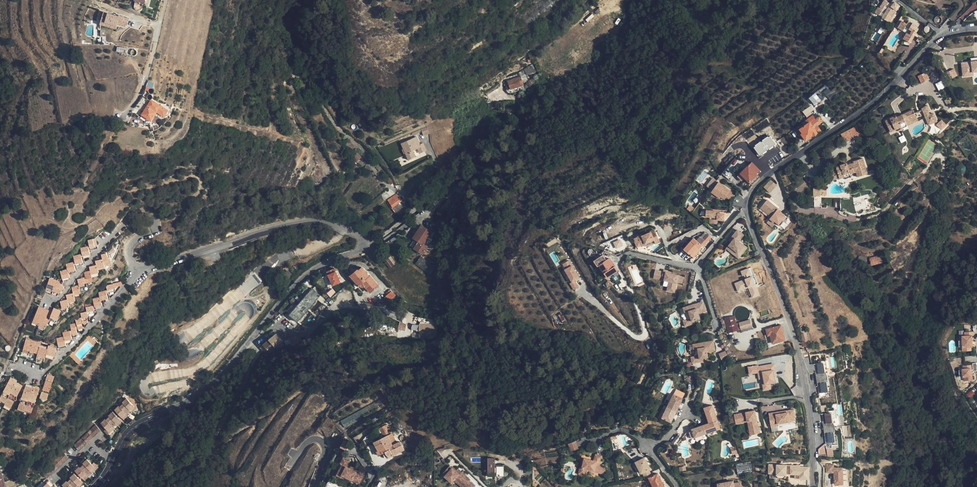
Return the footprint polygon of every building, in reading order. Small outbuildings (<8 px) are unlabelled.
[(895,1),(893,4),(887,0),(884,0),(876,12),(890,22),(901,5),(895,1)] [(134,5),(134,6),(134,8),(135,9),(137,10),(138,10),(139,10),(141,9),(142,7),(142,6),(142,5),(141,3),(139,2),(138,2),(137,2),(135,3),(134,5)] [(129,18),(100,9),(98,18),(102,20),(101,24),(117,29),(118,24),(126,26),(129,18)] [(911,31),(909,34),(907,32),(903,38),(910,43),(915,35),(916,33),(918,29),(916,27),(918,26),(909,20),(907,23),(902,20),(898,27),(903,30),(905,27),(911,31)] [(962,63),(963,76),(973,75),(973,74),(973,72),(976,71),(976,61),(971,62),(962,63)] [(532,65),(525,69),(527,75),(536,71),(532,65)] [(954,68),(947,72),(950,78),(957,75),(954,68)] [(926,72),(918,76),(921,83),(929,79),(926,72)] [(527,75),(508,81),(511,89),(523,85),(523,83),(529,81),(527,75)] [(830,99),(838,90),(835,87),(832,91),(826,84),(821,90),(830,99)] [(820,99),(815,93),(810,98),(814,103),(820,99)] [(151,100),(142,114),(151,120),(157,112),(160,106),(151,100)] [(922,109),(926,116),(930,114),(928,110),(930,109),(927,105),(922,109)] [(168,110),(160,106),(157,112),(164,116),(168,110)] [(902,113),(890,118),(894,131),(902,127),(903,128),(907,126),(907,124),(912,121),(911,119),(916,117),(913,110),(903,115),(902,113)] [(926,116),(928,121),(934,113),(933,112),(930,114),(926,116)] [(937,120),(934,113),(928,121),(930,124),(937,120)] [(813,136),(818,132),(815,127),(818,125),(820,123),(814,114),(809,118),(811,121),(799,130),(806,140),(813,135),(813,136)] [(918,121),(916,117),(911,119),(912,121),(907,124),(907,126),(918,121)] [(891,132),(894,131),(890,118),(886,120),(891,132)] [(942,119),(938,124),(943,129),(947,124),(942,119)] [(360,124),(366,129),(369,125),(363,120),(360,124)] [(859,134),(855,127),(843,134),(847,141),(859,134)] [(760,155),(777,144),(771,135),(754,145),(760,155)] [(406,155),(414,152),(413,150),(418,148),(421,146),(419,142),(417,137),(401,143),(406,155)] [(349,154),(352,158),(356,155),(355,153),(358,151),(356,148),(349,154)] [(356,155),(352,158),(350,160),(354,163),(360,157),(357,154),(356,155)] [(868,174),(863,158),(853,161),(854,163),(848,165),(848,163),(840,165),(841,166),(830,169),(833,180),(845,177),(845,178),(851,177),(850,174),(857,173),(858,176),(868,174)] [(745,169),(741,173),(745,178),(750,183),(758,175),(758,174),(761,171),(752,162),(745,169)] [(736,174),(738,176),(741,173),(745,169),(743,167),(736,174)] [(752,185),(760,177),(758,175),(750,183),(752,185)] [(714,177),(708,185),(711,188),(717,180),(714,177)] [(74,179),(73,180),(72,182),(72,183),(72,185),(73,186),(75,187),(76,187),(78,187),(79,186),(80,185),(81,184),(81,183),(81,181),(80,180),(79,179),(78,178),(77,178),(75,178),(74,179)] [(772,179),(765,187),(771,192),(778,185),(772,179)] [(456,185),(451,180),(440,191),(447,197),(452,191),(452,190),(456,185)] [(736,195),(720,182),(712,191),(721,198),(721,197),(724,199),(728,197),(732,200),(736,195)] [(457,189),(463,195),(467,191),(461,185),(457,189)] [(821,195),(823,195),(822,187),(814,187),(814,196),(821,196),(821,195)] [(391,207),(395,212),(405,205),(404,203),(406,201),(403,197),(401,199),(396,193),(388,200),(392,206),(391,207)] [(768,199),(760,207),(771,217),(770,218),(774,222),(775,221),(780,226),(784,221),(785,222),(788,218),(783,213),(780,216),(779,215),(781,212),(778,209),(778,208),(768,199)] [(719,211),(707,210),(706,216),(710,217),(718,217),(717,219),(724,220),(725,213),(718,213),(719,211)] [(415,239),(414,240),(418,243),(416,245),(414,248),(423,254),(427,247),(424,245),(432,232),(422,226),(414,238),(415,239)] [(739,230),(737,229),(729,240),(731,242),(733,240),(734,237),(739,230)] [(654,230),(650,231),(651,232),(642,236),(642,235),(638,237),(642,247),(646,245),(645,244),(654,240),(655,244),(660,242),(654,230)] [(744,235),(739,230),(734,237),(733,240),(731,242),(726,248),(731,252),(733,249),(741,255),(747,247),(739,241),(744,235)] [(699,247),(700,248),(702,245),(703,246),(711,237),(707,233),(705,235),(704,233),(701,236),(700,236),(696,240),(694,238),(684,249),(692,256),(699,247)] [(621,239),(615,242),(617,248),(624,245),(621,239)] [(96,241),(89,243),(89,246),(91,253),(99,252),(96,241)] [(701,249),(700,248),(699,247),(692,256),(694,258),(701,249)] [(741,255),(733,249),(731,252),(739,258),(741,255)] [(81,251),(83,258),(84,261),(84,262),(91,260),(88,250),(81,251)] [(606,260),(602,253),(596,256),(597,259),(594,260),(598,266),(600,265),(608,277),(618,271),(609,258),(606,260)] [(883,262),(881,255),(870,258),(872,265),(883,262)] [(389,267),(393,265),(389,260),(391,258),(389,256),(384,260),(389,267)] [(430,275),(436,269),(422,257),(416,264),(430,275)] [(81,258),(75,260),(75,264),(75,265),(76,269),(77,270),(84,268),(82,261),(81,258)] [(581,278),(570,260),(564,263),(567,268),(566,269),(573,282),(571,283),(575,289),(580,287),(576,280),(581,278)] [(104,262),(97,264),(98,268),(99,274),(107,272),(106,268),(105,265),(104,262)] [(369,292),(378,285),(370,275),(369,275),(362,267),(358,270),(357,269),(350,275),(359,286),(359,285),(360,287),(361,287),(362,287),(363,287),(364,286),(369,292)] [(752,267),(741,271),(743,276),(746,275),(747,278),(735,282),(739,291),(748,288),(752,298),(760,295),(756,284),(758,283),(752,267)] [(90,270),(91,274),(92,278),(100,276),(99,274),(98,268),(90,270)] [(655,270),(654,278),(669,281),(668,287),(676,289),(677,283),(682,284),(684,276),(671,273),(672,272),(668,271),(666,272),(666,275),(663,274),(663,272),(655,270)] [(335,271),(328,274),(333,285),(340,282),(335,271)] [(57,285),(58,282),(51,279),(45,293),(56,298),(63,293),(64,289),(60,286),(57,285)] [(88,280),(88,281),(78,283),(80,288),(80,290),(86,289),(86,287),(90,286),(89,283),(88,280)] [(108,284),(109,290),(110,292),(118,290),(117,288),(117,287),(117,286),(116,282),(108,284)] [(72,290),(74,294),(75,298),(82,296),(80,290),(80,288),(72,290)] [(317,299),(319,295),(312,288),(289,314),(297,321),(317,299)] [(101,292),(102,297),(102,296),(104,302),(110,300),(109,293),(108,290),(101,292)] [(392,293),(393,292),(392,291),(386,296),(389,300),(394,296),(392,293)] [(67,296),(68,301),(69,305),(76,303),(75,300),(75,298),(74,294),(67,296)] [(325,300),(319,295),(317,299),(322,303),(325,300)] [(102,296),(102,297),(95,298),(95,300),(96,303),(97,309),(105,307),(104,302),(102,296)] [(68,301),(64,302),(62,308),(61,311),(62,311),(63,311),(66,310),(70,309),(69,307),(69,305),(68,301)] [(690,306),(683,308),(685,312),(687,312),(689,318),(683,320),(685,326),(696,323),(695,320),(700,319),(699,313),(706,311),(704,303),(696,306),(696,304),(694,304),(693,307),(691,308),(690,306)] [(87,307),(88,311),(89,314),(96,313),(95,305),(87,307)] [(38,307),(32,323),(46,329),(49,321),(46,319),(49,312),(38,307)] [(739,330),(735,318),(735,316),(725,319),(729,333),(739,330)] [(78,323),(76,324),(77,327),(79,326),(79,330),(80,330),(84,329),(83,321),(84,321),(83,317),(77,319),(78,323)] [(739,322),(741,330),(751,327),(753,326),(751,319),(739,322)] [(431,325),(419,325),(419,334),(431,334),(431,325)] [(391,330),(392,330),(392,326),(379,326),(379,331),(379,336),(391,336),(391,330)] [(785,340),(781,326),(766,329),(768,336),(770,335),(773,343),(785,340)] [(64,332),(65,337),(67,343),(74,341),(72,334),(71,330),(64,332)] [(282,342),(276,334),(263,345),(268,351),(273,346),(275,348),(282,342)] [(974,350),(973,335),(960,335),(960,351),(974,350)] [(58,339),(58,340),(59,342),(60,347),(67,345),(67,343),(65,337),(58,339)] [(23,349),(30,351),(38,353),(40,346),(41,342),(26,338),(23,349)] [(700,343),(693,344),(694,349),(697,349),(698,356),(692,357),(693,363),(704,361),(703,358),(709,357),(708,352),(716,350),(714,343),(706,344),(706,342),(704,342),(703,344),(700,345),(700,343)] [(37,355),(45,358),(45,357),(46,353),(48,348),(40,346),(38,353),(37,355)] [(727,350),(720,353),(723,360),(730,357),(727,350)] [(816,361),(817,363),(822,362),(823,368),(825,367),(824,359),(816,361)] [(817,363),(812,363),(814,373),(823,372),(823,368),(822,362),(817,363)] [(961,363),(961,380),(974,380),(973,370),(976,370),(976,363),(961,363)] [(774,375),(773,369),(767,370),(763,371),(765,383),(777,381),(776,375),(774,375)] [(47,399),(55,376),(48,375),(40,397),(47,399)] [(0,398),(0,400),(5,403),(5,404),(11,407),(15,399),(17,400),(17,396),(23,385),(16,382),(18,380),(11,377),(0,398)] [(825,381),(816,383),(817,393),(827,391),(826,386),(825,381)] [(36,399),(39,388),(33,386),(32,388),(25,385),(22,396),(19,399),(21,400),(18,408),(25,411),(25,409),(31,412),(36,399)] [(828,385),(826,386),(827,391),(817,393),(818,398),(823,397),(823,395),(830,393),(828,385)] [(672,403),(670,407),(677,411),(683,399),(674,394),(670,402),(672,403)] [(129,411),(133,407),(126,399),(122,403),(123,404),(129,411)] [(126,415),(130,411),(129,411),(123,404),(119,408),(125,414),(126,415)] [(705,408),(708,417),(712,415),(713,417),(708,419),(710,423),(718,420),(713,405),(705,408)] [(125,414),(119,408),(118,407),(114,411),(121,418),(125,414)] [(668,411),(666,410),(662,418),(671,423),(677,411),(670,407),(668,411)] [(361,414),(365,412),(364,409),(342,420),(345,427),(363,418),(361,414)] [(776,411),(770,412),(771,424),(778,423),(790,421),(797,420),(795,409),(789,410),(789,412),(776,414),(776,411)] [(825,410),(826,412),(831,411),(832,418),(834,417),(833,409),(825,410)] [(754,411),(734,415),(735,424),(747,422),(749,431),(758,429),(754,411)] [(826,412),(821,413),(823,423),(832,421),(832,418),(831,411),(826,412)] [(116,424),(120,420),(113,413),(109,416),(109,417),(116,424)] [(112,428),(116,424),(109,417),(106,421),(112,428)] [(381,417),(377,420),(378,422),(374,425),(375,426),(383,421),(381,417)] [(101,424),(106,429),(108,431),(112,428),(106,421),(105,420),(101,424)] [(718,420),(710,423),(706,424),(703,425),(706,434),(721,429),(718,420)] [(703,425),(696,427),(697,429),(693,431),(690,432),(692,438),(706,434),(703,425)] [(90,436),(92,439),(100,431),(95,426),(94,427),(97,429),(90,436)] [(380,429),(384,438),(388,436),(385,430),(387,429),(386,426),(380,429)] [(79,451),(92,439),(90,436),(97,429),(94,427),(74,446),(79,451)] [(834,431),(824,432),(826,442),(835,441),(834,435),(834,431)] [(393,434),(388,436),(393,445),(397,443),(393,434)] [(837,435),(834,435),(835,441),(826,442),(826,448),(831,447),(831,444),(838,443),(837,435)] [(393,445),(388,436),(384,438),(383,438),(388,444),(397,454),(404,450),(404,449),(401,443),(400,442),(397,443),(393,445)] [(393,455),(397,454),(388,444),(383,438),(377,441),(376,440),(373,441),(374,443),(375,442),(379,451),(381,450),(383,453),(385,452),(387,456),(392,454),(393,455)] [(345,439),(342,447),(348,449),(351,442),(345,439)] [(404,449),(410,446),(407,440),(401,443),(404,449)] [(571,451),(579,449),(577,440),(569,442),(571,451)] [(150,453),(154,450),(152,447),(148,450),(141,455),(142,456),(149,451),(150,453)] [(68,458),(63,453),(42,473),(47,478),(68,458)] [(582,458),(581,464),(582,465),(582,467),(580,467),(578,474),(585,476),(587,469),(595,471),(596,465),(599,466),(601,456),(595,454),(593,461),(582,458)] [(350,461),(344,458),(341,464),(342,465),(338,473),(343,475),(343,473),(347,475),(345,477),(345,479),(351,482),(352,481),(359,484),(363,476),(354,471),(350,469),(347,467),(350,461)] [(643,459),(636,462),(641,472),(643,472),(644,475),(650,472),(649,469),(647,465),(649,464),(647,460),(644,462),(643,459)] [(83,463),(84,465),(90,471),(94,467),(92,465),(87,460),(83,463)] [(737,463),(738,474),(753,473),(752,462),(737,463)] [(787,465),(769,464),(769,473),(770,473),(777,473),(777,475),(779,477),(784,478),(786,476),(786,474),(787,467),(787,465)] [(796,466),(790,466),(790,467),(790,474),(795,474),(799,474),(799,478),(799,485),(808,485),(808,479),(809,479),(809,467),(803,466),(804,465),(797,464),(796,466)] [(834,464),(826,465),(827,473),(834,472),(834,468),(834,464)] [(87,475),(90,471),(84,465),(80,468),(87,475)] [(87,475),(80,468),(79,467),(75,471),(84,480),(88,476),(87,475)] [(505,468),(497,468),(497,469),(497,474),(497,478),(504,478),(505,468)] [(843,468),(834,468),(834,472),(835,484),(844,484),(843,468)] [(456,471),(453,469),(450,472),(453,474),(450,478),(449,480),(456,486),(458,483),(465,475),(462,472),(460,473),(460,474),(456,471)] [(68,476),(71,479),(78,486),(79,486),(83,483),(72,472),(68,476)] [(659,473),(652,476),(649,478),(654,486),(665,486),(659,473)] [(465,475),(458,483),(462,486),(474,486),(475,486),(473,484),(469,481),(471,480),(465,475)] [(78,486),(71,479),(67,482),(72,486),(76,486),(78,486)]
